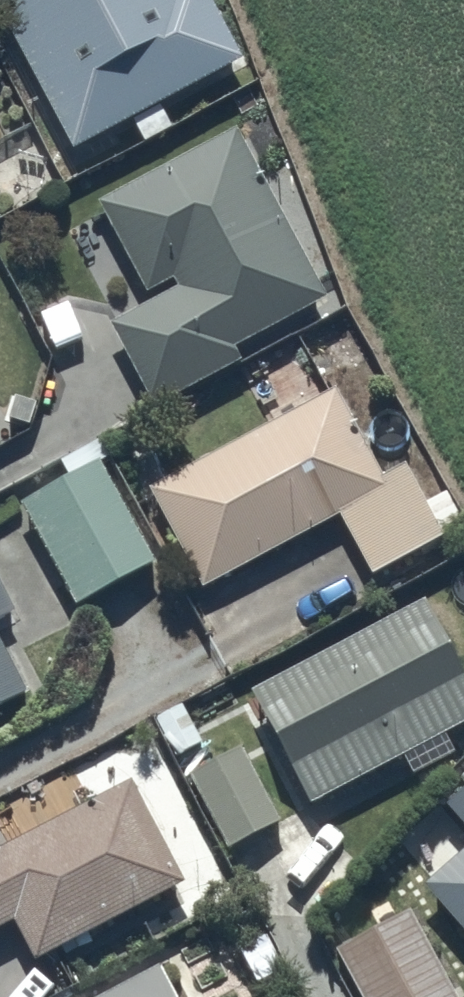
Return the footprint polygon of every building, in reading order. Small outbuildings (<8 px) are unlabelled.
[(72,144),(130,115),(143,140),(173,125),(160,99),(242,53),(214,0),(0,0),(0,11),(72,144)] [(235,122),(95,198),(153,299),(111,322),(155,403),(241,356),(233,340),(326,290),(235,122)] [(339,383),(151,482),(203,582),(341,509),(373,570),(444,532),(439,524),(461,512),(447,485),(425,497),(405,459),(385,469),(339,383)] [(66,468),(17,493),(73,599),(154,556),(102,457),(112,451),(103,433),(59,456),(66,468)] [(12,605),(0,580),(0,611),(12,605)] [(251,686),(310,794),(463,710),(463,665),(424,591),(251,686)] [(26,692),(0,638),(0,705),(26,692)] [(280,817),(239,740),(227,747),(212,717),(176,736),(192,767),(187,770),(226,845),(280,817)] [(14,914),(32,950),(178,877),(129,778),(2,841),(0,837),(0,921),(14,914)] [(449,798),(462,814),(456,819),(463,829),(463,783),(449,798)] [(427,876),(463,921),(463,845),(427,876)] [(334,944),(364,996),(455,996),(404,905),(334,944)] [(88,996),(176,996),(158,961),(88,996)]
